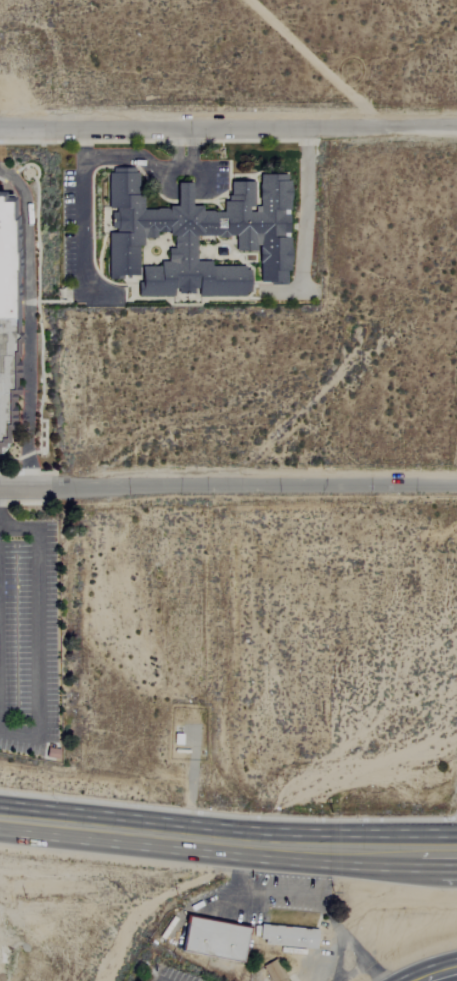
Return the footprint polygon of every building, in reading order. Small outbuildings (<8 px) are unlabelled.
[(286,178),(230,178),(220,214),(189,205),(189,183),(174,183),(174,209),(138,209),(139,169),(110,169),(106,182),(106,207),(109,213),(109,222),(114,223),(107,248),(107,278),(137,278),(137,296),(243,297),(246,285),(246,270),(227,265),(194,265),(194,237),(233,237),(233,252),(253,252),(256,284),(285,284),(286,178)] [(8,437),(8,215),(0,208),(0,447),(8,437)] [(239,961),(244,927),(185,917),(179,950),(239,961)] [(315,929),(258,925),(257,944),(314,948),(315,929)] [(272,959),(258,968),(266,980),(285,980),(272,959)]
